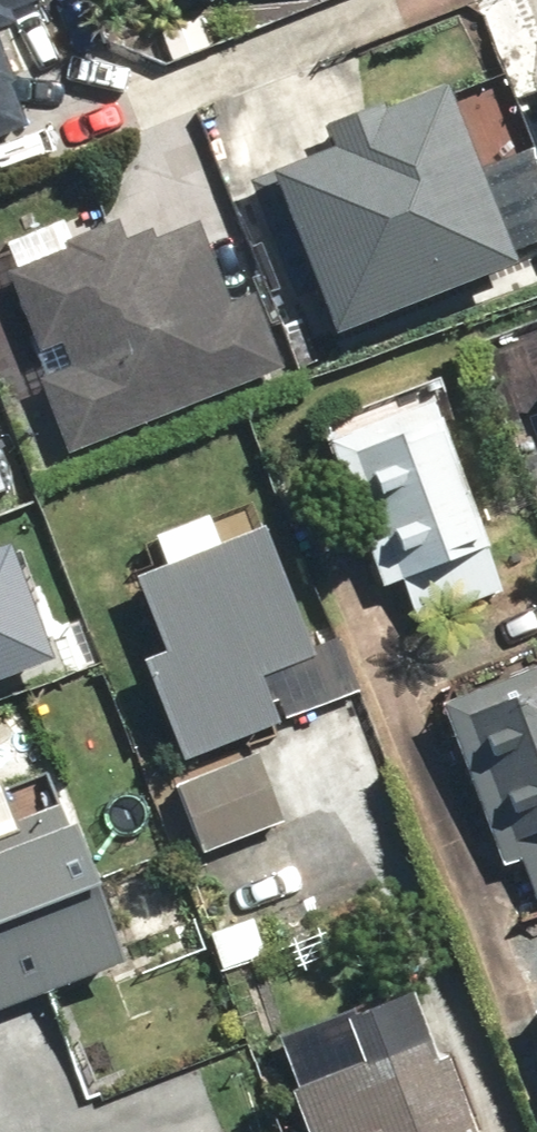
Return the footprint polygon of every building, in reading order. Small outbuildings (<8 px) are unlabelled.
[(11,27),(5,12),(36,0),(0,0),(0,31),(11,27)] [(200,10),(209,0),(189,0),(200,10)] [(361,73),(292,100),(313,153),(260,173),(324,338),(506,268),(501,255),(536,241),(536,194),(525,161),(468,183),(431,87),(375,109),(361,73)] [(18,136),(0,90),(0,143),(18,136)] [(33,380),(67,460),(277,370),(247,301),(231,308),(221,285),(210,290),(186,235),(151,250),(144,233),(126,191),(57,220),(0,244),(0,247),(7,264),(0,267),(0,282),(31,354),(52,345),(62,368),(33,380)] [(436,383),(314,429),(375,589),(441,564),(459,611),(501,595),(441,437),(455,432),(436,383)] [(306,660),(241,505),(152,543),(164,572),(131,586),(161,658),(134,669),(176,768),(272,727),(252,683),(306,660)] [(429,710),(495,870),(514,863),(530,902),(536,899),(536,665),(429,710)] [(248,755),(167,789),(198,861),(278,827),(248,755)] [(45,810),(0,830),(0,1015),(113,965),(45,810)] [(299,1131),(455,1131),(399,1000),(267,1057),(299,1131)] [(528,1013),(536,1037),(536,1009),(528,1013)] [(157,1011),(79,1046),(94,1079),(172,1044),(157,1011)] [(102,1125),(105,1131),(209,1131),(191,1088),(102,1125)]
